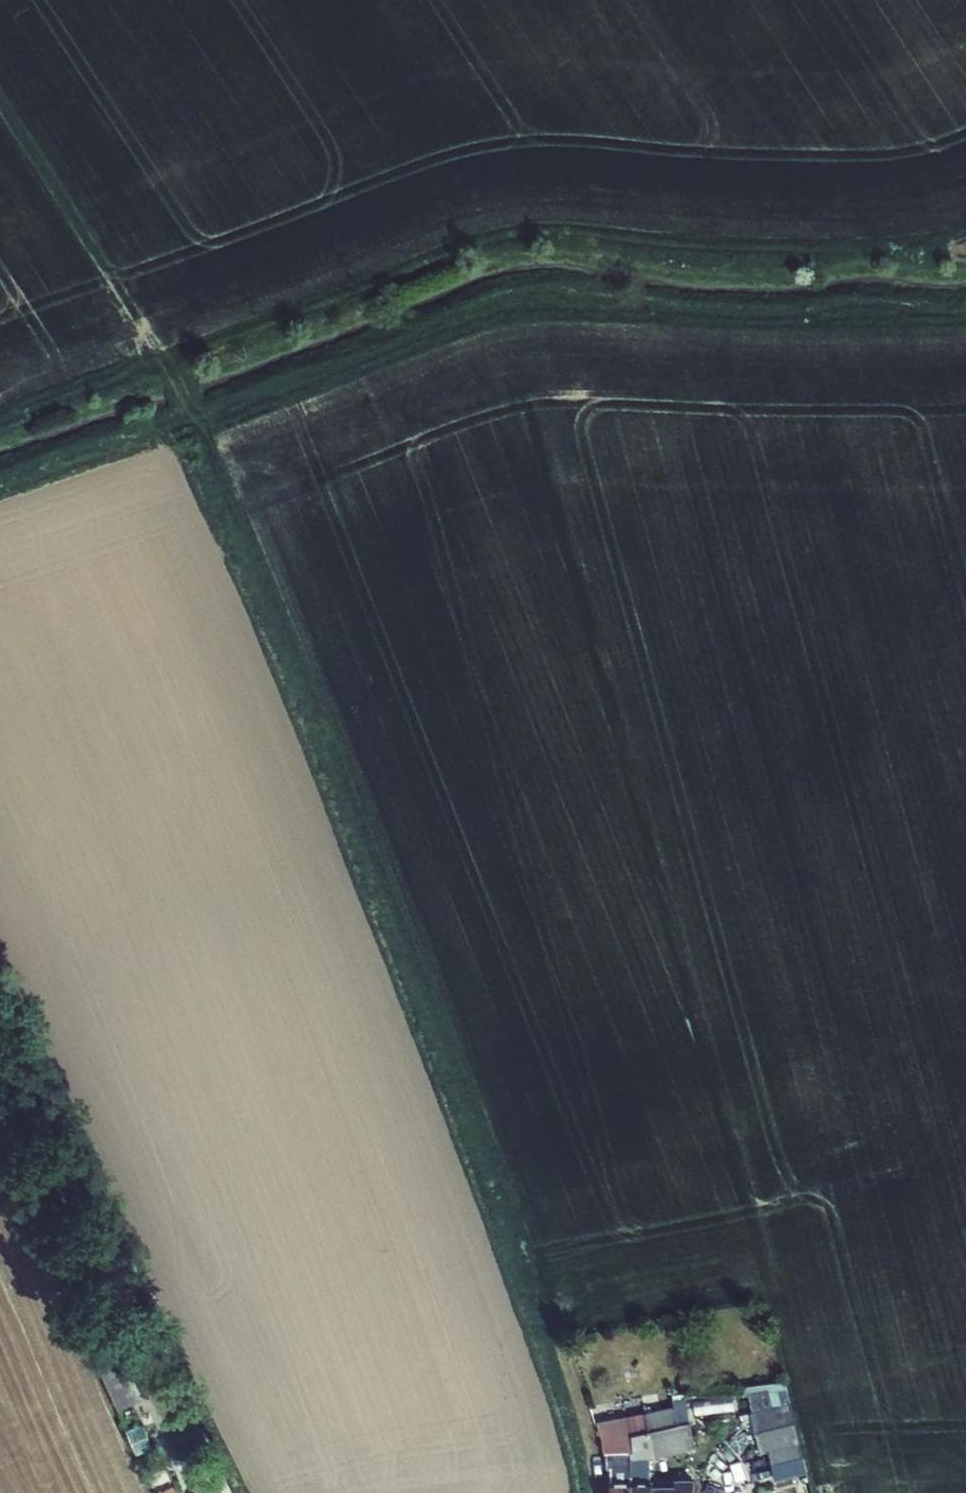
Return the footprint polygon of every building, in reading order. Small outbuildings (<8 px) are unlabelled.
[(125,1368),(101,1379),(120,1420),(143,1409),(125,1368)] [(809,1462),(790,1409),(751,1423),(765,1462),(773,1460),(777,1473),(809,1462)] [(621,1454),(621,1469),(627,1470),(629,1492),(648,1492),(648,1483),(648,1457),(648,1442),(661,1438),(673,1434),(682,1431),(678,1413),(655,1421),(615,1436),(621,1454)] [(648,1457),(677,1448),(673,1434),(661,1438),(648,1442),(648,1457)] [(667,1489),(667,1483),(648,1483),(648,1492),(667,1492),(667,1489)] [(667,1489),(667,1492),(703,1492),(704,1483),(687,1483),(687,1489),(667,1489)]
